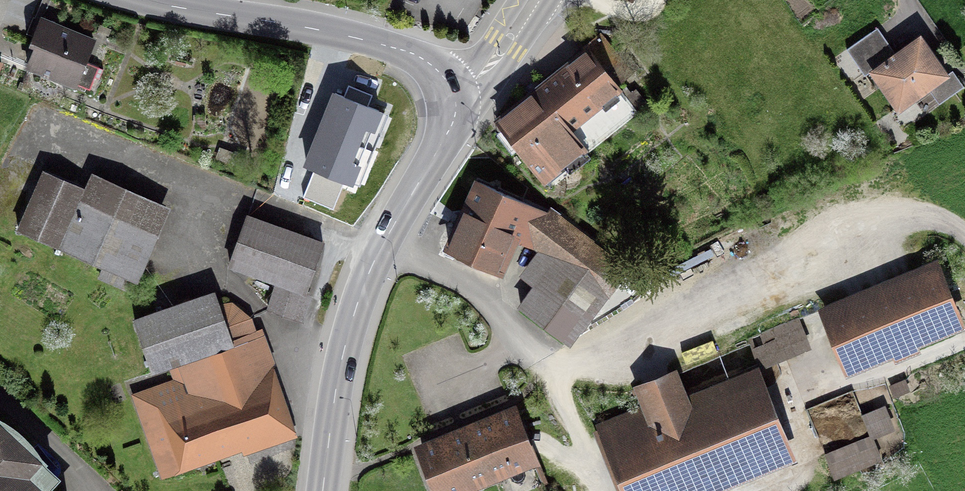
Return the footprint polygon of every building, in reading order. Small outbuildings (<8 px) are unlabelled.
[(30,43),(33,47),(25,66),(73,85),(73,84),(87,90),(92,78),(97,80),(101,70),(82,62),(90,43),(43,23),(38,36),(34,36),(31,39),(30,43)] [(897,109),(944,76),(918,38),(888,59),(869,33),(844,50),(863,76),(870,71),(897,109)] [(628,75),(598,36),(582,49),(585,53),(496,123),(540,179),(580,148),(583,152),(633,112),(613,87),(628,75)] [(381,114),(333,96),(305,167),(352,185),(381,114)] [(98,279),(127,292),(138,266),(116,256),(130,224),(76,200),(81,188),(43,172),(16,231),(103,269),(98,279)] [(551,217),(477,183),(448,248),(493,269),(508,237),(537,250),(553,262),(518,308),(565,343),(570,340),(623,270),(551,217)] [(276,282),(267,311),(293,320),(321,245),(245,218),(228,265),(276,282)] [(664,268),(653,275),(661,287),(672,280),(664,268)] [(957,323),(936,272),(825,317),(846,368),(892,349),(895,358),(914,350),(910,342),(957,323)] [(135,396),(163,472),(288,426),(257,333),(253,334),(248,319),(224,327),(229,342),(206,350),(189,301),(132,321),(150,370),(169,364),(175,381),(135,396)] [(603,426),(629,490),(705,490),(702,481),(782,449),(755,383),(687,411),(672,375),(637,389),(645,409),(603,426)] [(511,467),(530,459),(511,413),(420,450),(437,490),(452,490),(457,489),(459,482),(505,463),(511,467)] [(40,487),(51,476),(37,462),(38,460),(37,459),(36,459),(30,451),(31,450),(29,448),(29,449),(18,437),(3,425),(3,424),(1,423),(1,424),(0,423),(0,490),(44,490),(40,487)]
